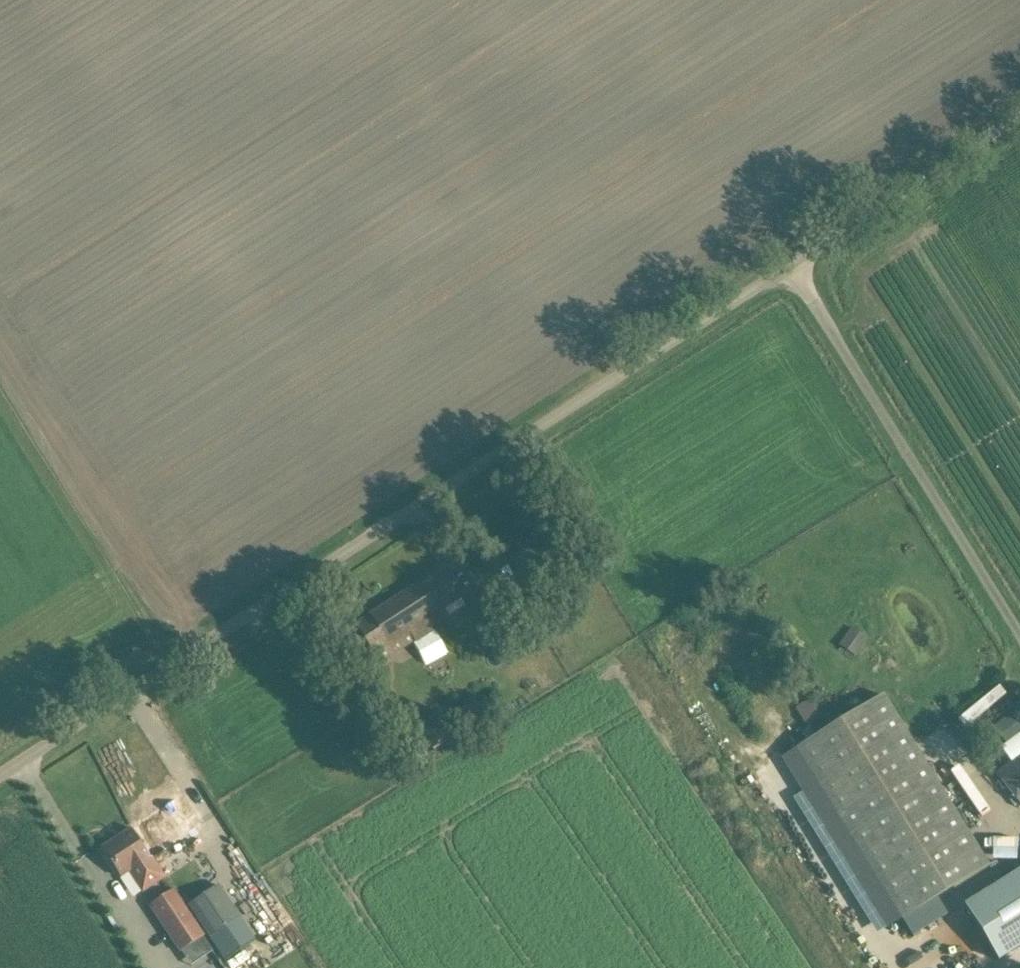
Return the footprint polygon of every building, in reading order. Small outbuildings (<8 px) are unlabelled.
[(494,571),(503,586),(535,566),(538,571),(557,559),(542,535),(523,547),(526,551),(494,571)] [(463,596),(445,568),(416,587),(434,614),(445,607),(463,596)] [(416,587),(357,624),(381,663),(437,627),(439,630),(454,621),(445,607),(434,614),(416,587)] [(494,610),(496,608),(485,593),(467,605),(478,621),(486,615),(497,629),(504,624),(494,610)] [(855,625),(842,645),(860,656),(873,636),(855,625)] [(966,726),(1014,697),(1009,687),(960,717),(966,726)] [(796,749),(901,919),(988,865),(883,695),(796,749)] [(997,775),(1019,805),(1019,757),(997,775)] [(132,829),(151,858),(152,857),(165,849),(164,848),(203,823),(185,794),(132,829)] [(132,829),(103,848),(122,877),(129,872),(142,893),(165,878),(152,857),(151,858),(132,829)] [(998,956),(1009,950),(1019,943),(1019,870),(966,903),(998,956)] [(219,886),(188,907),(209,939),(223,959),(254,939),(241,919),(219,886)] [(205,936),(174,889),(149,906),(180,953),(205,936)]
